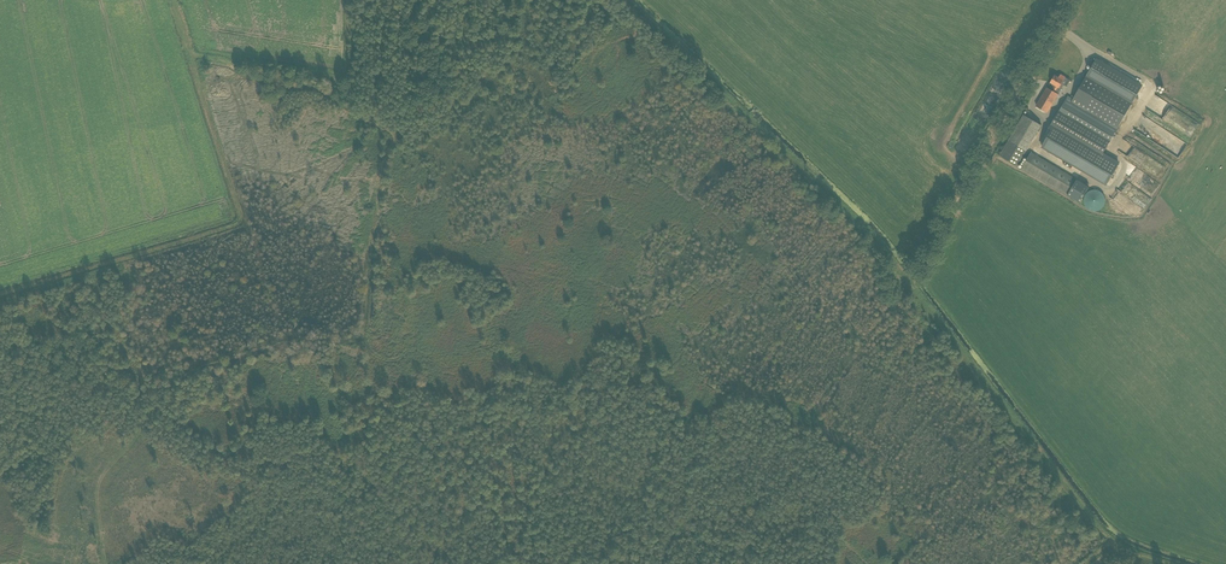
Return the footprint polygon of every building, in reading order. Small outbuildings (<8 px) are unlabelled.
[(1096,60),(1087,75),(1132,102),(1142,87),(1096,60)] [(1062,83),(1065,77),(1061,75),(1059,78),(1055,75),(1036,106),(1047,113),(1064,85),(1062,83)] [(1068,96),(1053,122),(1104,151),(1132,102),(1103,85),(1087,75),(1073,99),(1068,96)] [(1041,125),(1024,115),(1000,155),(1017,166),(1041,125)] [(1052,130),(1041,147),(1106,185),(1119,162),(1103,153),(1104,151),(1053,122),(1049,128),(1052,130)] [(1031,152),(1022,168),(1068,195),(1077,180),(1072,177),(1075,172),(1040,151),(1037,156),(1031,152)] [(1158,176),(1164,166),(1157,161),(1151,171),(1158,176)] [(1077,180),(1068,195),(1080,202),(1089,187),(1077,180)] [(1089,209),(1091,210),(1093,211),(1096,211),(1098,211),(1100,210),(1102,208),(1103,207),(1104,205),(1105,202),(1105,200),(1105,198),(1104,196),(1103,194),(1102,192),(1100,191),(1098,190),(1096,190),(1094,190),(1091,190),(1090,191),(1088,192),(1086,194),(1085,195),(1084,198),(1084,200),(1084,202),(1084,204),(1086,206),(1087,208),(1089,209)] [(1140,203),(1144,207),(1151,199),(1147,195),(1140,203)]
